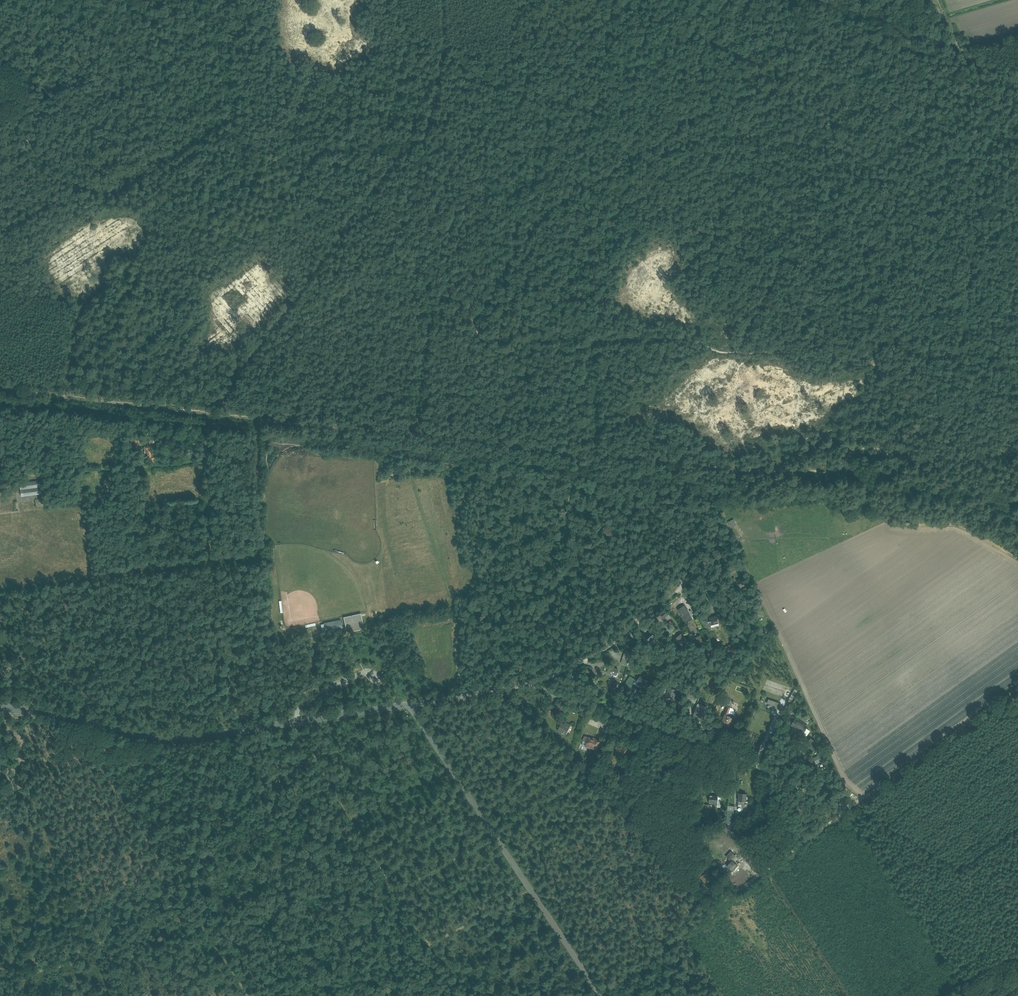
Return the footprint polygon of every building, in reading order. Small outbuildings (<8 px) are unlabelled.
[(154,439),(149,440),(150,446),(144,447),(144,450),(144,451),(145,456),(148,456),(148,461),(150,461),(151,463),(154,463),(154,460),(156,460),(154,454),(153,453),(156,452),(156,450),(151,451),(150,450),(162,448),(161,444),(155,445),(154,439)] [(139,450),(138,440),(130,441),(132,451),(139,450)] [(41,480),(19,483),(21,497),(43,494),(41,480)] [(730,528),(737,525),(734,519),(728,522),(730,528)] [(741,588),(748,585),(744,577),(737,580),(741,588)] [(686,622),(692,618),(689,613),(689,612),(684,605),(677,610),(686,622)] [(672,617),(667,612),(662,617),(667,622),(672,617)] [(361,614),(344,618),(347,633),(364,629),(361,614)] [(711,628),(719,626),(717,616),(709,618),(711,628)] [(326,634),(343,631),(341,620),(324,623),(326,634)] [(745,632),(753,628),(751,624),(743,628),(745,632)] [(770,632),(760,641),(762,643),(771,633),(770,632)] [(651,644),(657,638),(653,633),(646,638),(651,644)] [(682,646),(688,642),(682,633),(675,638),(682,646)] [(696,638),(699,644),(705,641),(702,634),(696,638)] [(733,644),(721,649),(725,658),(737,653),(733,644)] [(625,650),(621,664),(627,666),(632,652),(625,650)] [(608,673),(617,675),(619,669),(609,666),(608,673)] [(631,674),(623,687),(629,690),(635,680),(633,678),(634,676),(631,674)] [(641,685),(645,689),(652,681),(647,677),(645,680),(641,676),(634,684),(638,688),(641,685)] [(665,696),(674,699),(677,690),(668,687),(665,696)] [(788,702),(791,704),(798,691),(795,689),(788,702)] [(688,698),(696,700),(697,694),(690,692),(688,698)] [(526,705),(532,698),(528,694),(521,700),(526,705)] [(535,694),(533,698),(545,704),(547,699),(535,694)] [(721,724),(730,727),(734,712),(733,709),(731,708),(733,701),(731,701),(732,700),(723,697),(722,699),(721,698),(719,703),(720,703),(720,704),(728,707),(725,714),(724,714),(721,724)] [(775,708),(778,709),(780,703),(769,699),(767,704),(775,707),(775,708)] [(558,703),(557,706),(560,711),(565,713),(567,707),(558,703)] [(693,716),(704,719),(708,707),(697,704),(693,716)] [(720,705),(717,704),(711,721),(715,722),(716,719),(715,719),(720,705)] [(790,726),(807,736),(810,731),(807,729),(808,726),(796,718),(795,718),(792,716),(787,723),(791,725),(790,726)] [(557,731),(566,735),(571,725),(565,722),(564,724),(562,722),(557,731)] [(582,745),(595,751),(601,741),(596,738),(595,739),(593,738),(592,739),(586,736),(582,745)] [(819,744),(811,738),(805,747),(809,749),(810,748),(813,750),(819,744)] [(623,756),(630,758),(632,752),(628,751),(629,749),(622,747),(622,749),(616,747),(614,752),(618,754),(618,756),(623,757),(623,756)] [(816,764),(825,761),(822,754),(813,758),(816,764)] [(611,765),(608,763),(602,769),(604,772),(611,765)] [(746,802),(747,802),(747,794),(739,793),(738,802),(738,807),(743,807),(743,802),(746,802)] [(717,807),(720,808),(721,796),(718,796),(718,795),(710,795),(709,804),(711,804),(717,804),(717,807)] [(728,806),(726,822),(727,823),(728,824),(727,826),(728,827),(729,829),(733,829),(733,831),(738,831),(738,825),(734,825),(734,826),(731,826),(731,824),(732,824),(732,815),(734,815),(734,806),(728,806)] [(696,823),(695,833),(702,832),(703,823),(696,823)] [(738,866),(733,862),(737,857),(731,851),(726,857),(731,862),(726,866),(733,872),(738,866)] [(710,876),(714,873),(708,866),(703,869),(704,870),(697,876),(699,878),(700,878),(705,883),(712,878),(710,876)]
